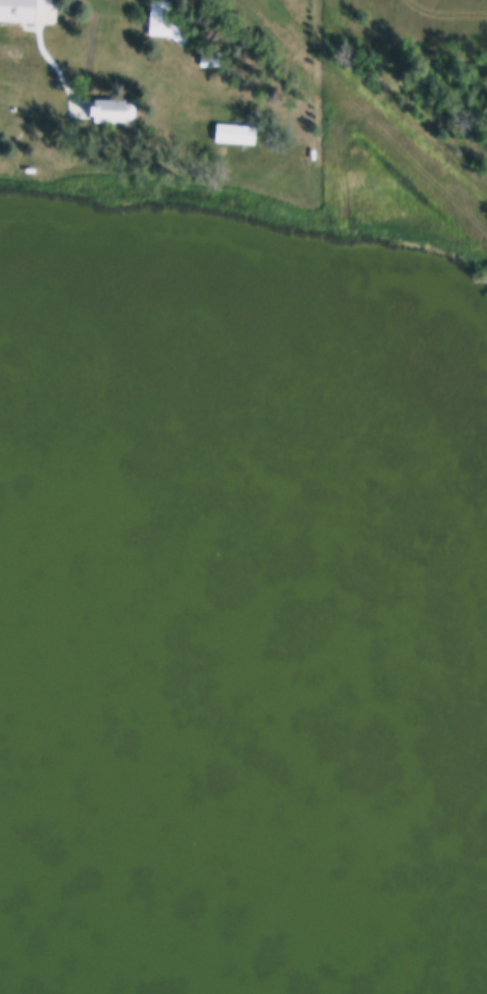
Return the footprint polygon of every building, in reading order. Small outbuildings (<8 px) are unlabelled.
[(47,25),(48,11),(38,10),(39,0),(0,0),(0,23),(47,25)] [(189,40),(189,26),(170,25),(171,1),(151,0),(149,0),(148,38),(189,40)] [(220,67),(220,52),(200,52),(200,67),(220,67)] [(134,122),(134,102),(94,102),(94,122),(134,122)] [(255,144),(255,126),(214,126),(214,144),(255,144)]
